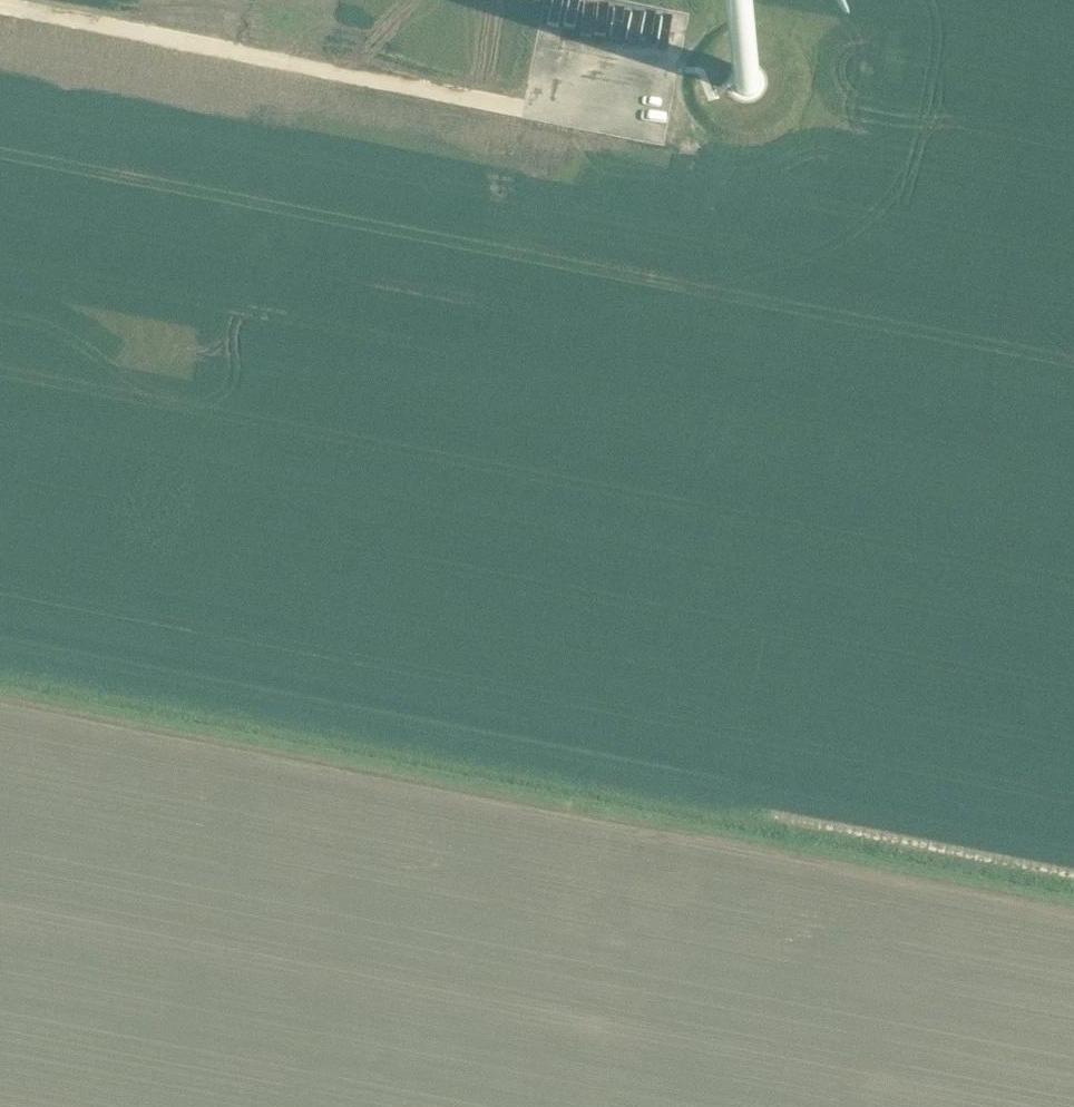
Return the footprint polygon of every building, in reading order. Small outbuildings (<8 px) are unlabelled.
[(768,83),(769,80),(768,77),(768,74),(767,72),(766,69),(764,67),(763,65),(761,63),(758,61),(756,60),(753,59),(750,58),(748,58),(745,58),(742,58),(739,59),(737,60),(734,61),(732,63),(730,65),(728,67),(727,69),(726,72),(725,74),(724,77),(724,80),(724,83),(725,86),(726,88),(727,91),(728,93),(730,95),(732,97),(734,99),(737,100),(739,101),(742,102),(745,102),(748,102),(750,102),(753,101),(756,100),(758,99),(761,97),(763,95),(764,93),(766,91),(767,88),(768,86),(768,83)]
